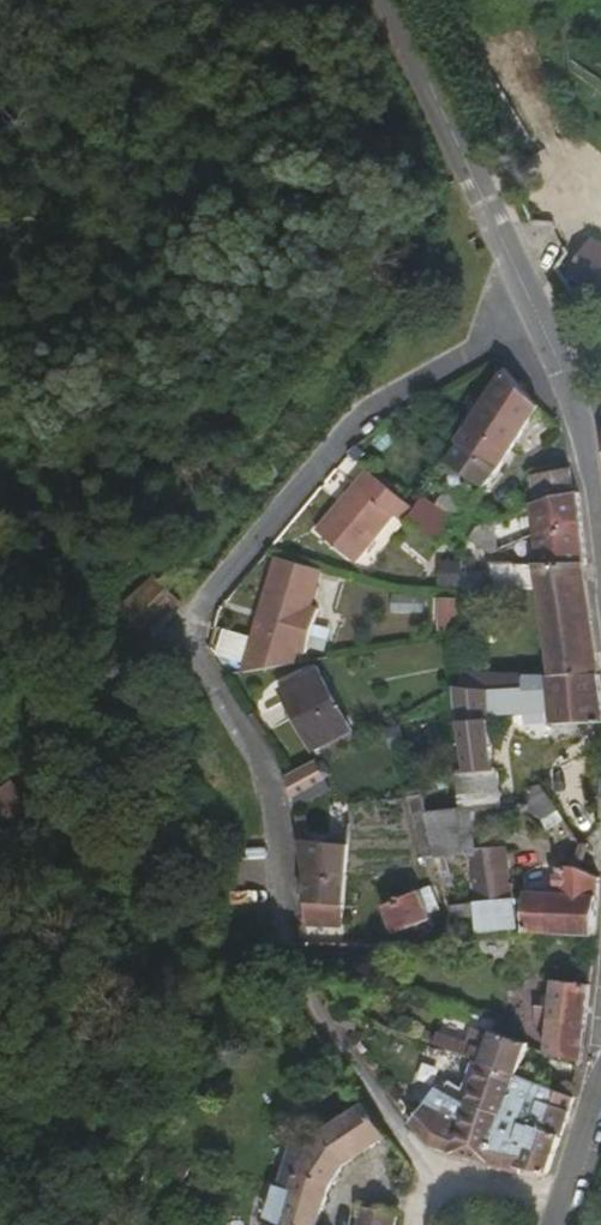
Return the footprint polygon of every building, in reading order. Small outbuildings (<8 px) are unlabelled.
[(574,297),(592,336),(600,330),(600,309),(592,287),(574,297)] [(556,443),(519,405),(483,459),(529,483),(550,451),(569,473),(577,462),(574,451),(556,443)] [(529,483),(483,459),(473,475),(479,480),(434,547),(425,560),(466,577),(529,483)] [(590,529),(585,503),(549,510),(552,540),(590,529)] [(590,529),(552,540),(546,541),(550,568),(596,558),(590,529)] [(536,537),(514,540),(517,561),(538,558),(536,537)] [(491,573),(509,594),(512,551),(501,554),(491,573)] [(556,603),(600,599),(600,587),(596,558),(550,568),(556,603)] [(556,603),(564,715),(588,713),(600,712),(600,599),(556,603)] [(502,692),(505,720),(509,719),(539,717),(536,690),(502,692)] [(370,769),(341,711),(305,729),(334,786),(370,769)] [(589,759),(600,758),(600,712),(588,713),(589,759)] [(564,715),(568,761),(589,759),(588,713),(564,715)] [(509,719),(514,765),(568,761),(564,715),(539,717),(509,719)] [(505,720),(482,721),(478,721),(485,804),(477,805),(481,848),(520,843),(514,765),(509,719),(505,720)] [(315,759),(286,772),(295,790),(324,777),(315,759)] [(432,768),(434,803),(462,802),(461,767),(432,768)] [(550,817),(561,791),(539,782),(528,808),(550,817)] [(21,813),(17,816),(8,828),(36,858),(63,831),(34,801),(21,813)] [(317,806),(312,809),(306,812),(311,841),(323,838),(317,806)] [(546,826),(540,841),(564,848),(568,838),(561,826),(546,826)] [(364,849),(365,828),(355,828),(353,849),(364,849)] [(564,848),(540,841),(534,861),(556,870),(564,848)] [(520,843),(481,848),(490,937),(528,932),(524,881),(522,862),(520,843)] [(534,861),(522,862),(524,881),(535,879),(534,861)] [(443,912),(432,881),(382,899),(393,930),(443,912)] [(325,885),(315,885),(316,899),(332,900),(331,894),(325,893),(325,885)] [(547,922),(544,931),(537,957),(599,961),(600,909),(588,900),(586,886),(566,887),(563,922),(547,922)] [(316,939),(358,943),(361,902),(332,900),(316,899),(316,939)] [(230,903),(214,902),(213,914),(229,915),(230,903)] [(409,983),(449,982),(429,925),(393,939),(409,983)] [(316,939),(317,966),(355,969),(358,943),(316,939)] [(551,1005),(475,993),(473,999),(510,1007),(509,1017),(549,1024),(551,1005)] [(584,1091),(594,1010),(557,1005),(546,1083),(584,1091)] [(515,1107),(525,1078),(493,1065),(486,1083),(474,1078),(468,1089),(478,1093),(515,1107)] [(552,1211),(575,1128),(515,1107),(478,1093),(465,1122),(502,1137),(485,1187),(552,1211)] [(417,1162),(485,1187),(502,1137),(465,1122),(437,1111),(426,1132),(402,1119),(395,1129),(417,1162)] [(374,1135),(335,1166),(300,1224),(354,1224),(363,1210),(395,1165),(374,1135)] [(361,1224),(396,1224),(397,1218),(363,1210),(361,1224)]
